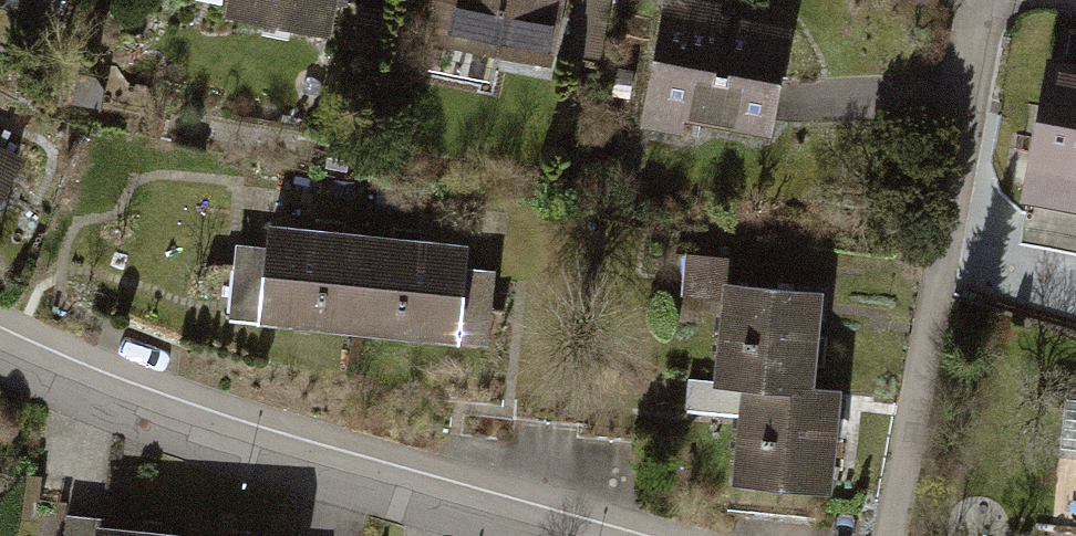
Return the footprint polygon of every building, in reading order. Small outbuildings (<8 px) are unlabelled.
[(33,0),(0,0),(0,12),(25,22),(33,0)] [(232,0),(227,27),(338,47),(347,0),(230,0),(232,0)] [(427,82),(502,96),(506,72),(562,82),(567,57),(603,63),(615,0),(442,0),(427,82)] [(803,35),(667,7),(640,137),(697,149),(702,128),(780,145),(803,35)] [(1050,73),(1024,214),(1075,224),(1075,78),(1050,73)] [(30,162),(0,148),(0,227),(30,162)] [(368,240),(271,229),(262,318),(358,328),(368,240)] [(464,249),(368,240),(358,328),(456,337),(464,249)] [(817,294),(730,286),(721,381),(747,383),(808,389),(817,294)] [(808,389),(747,383),(738,479),(825,486),(833,391),(808,389)] [(105,523),(67,519),(65,535),(104,535),(105,523)]
